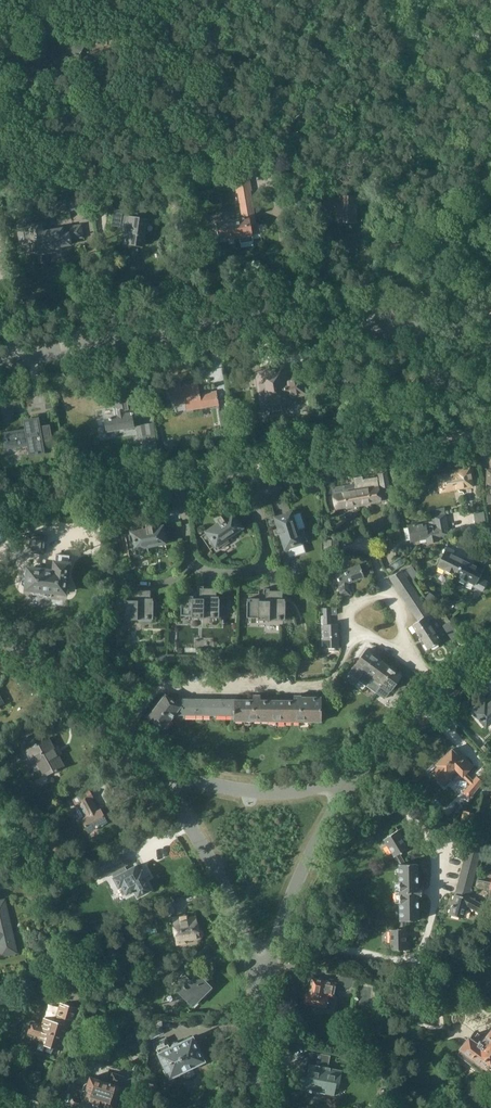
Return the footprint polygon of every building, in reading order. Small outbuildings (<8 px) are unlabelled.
[(102,18),(93,12),(84,28),(93,33),(102,18)] [(240,244),(253,242),(252,234),(260,232),(259,225),(255,225),(249,191),(251,191),(248,170),(218,175),(219,183),(235,180),(237,193),(238,193),(243,219),(214,224),(215,231),(217,231),(218,237),(225,236),(226,240),(239,237),(240,244)] [(93,206),(107,203),(104,190),(91,193),(93,206)] [(338,205),(337,221),(355,221),(356,198),(341,197),(341,199),(326,199),(326,190),(307,190),(307,206),(325,207),(326,205),(338,205)] [(124,243),(142,245),(146,219),(130,217),(130,219),(121,218),(122,211),(114,209),(112,226),(126,228),(125,232),(125,233),(126,233),(124,243)] [(27,219),(17,221),(21,246),(31,245),(32,246),(32,251),(34,251),(34,253),(48,251),(48,249),(70,245),(69,240),(71,240),(71,239),(81,237),(79,226),(79,225),(42,232),(41,223),(30,224),(29,219),(27,219)] [(268,372),(268,370),(257,372),(263,406),(272,405),(273,412),(282,410),(281,403),(290,402),(289,396),(305,393),(302,379),(286,381),(284,368),(273,369),(273,371),(268,372)] [(186,410),(219,405),(216,392),(200,394),(198,383),(181,385),(180,382),(168,384),(170,394),(173,394),(175,406),(176,406),(176,405),(185,404),(186,410)] [(106,432),(134,427),(132,414),(133,414),(133,413),(134,413),(131,395),(113,397),(115,410),(116,410),(118,411),(119,417),(111,418),(109,418),(109,419),(104,420),(106,432)] [(228,410),(219,411),(222,428),(231,426),(228,410)] [(139,458),(159,455),(153,423),(137,426),(139,439),(136,439),(139,458)] [(5,439),(4,439),(5,446),(16,444),(16,443),(28,441),(29,445),(29,448),(30,454),(35,453),(36,453),(38,453),(38,452),(43,451),(42,446),(42,441),(41,440),(52,438),(51,432),(50,432),(48,424),(39,426),(39,425),(39,424),(26,427),(26,428),(5,432),(5,437),(5,439)] [(455,474),(438,477),(440,492),(473,486),(470,469),(455,472),(455,474)] [(387,472),(379,474),(381,489),(389,487),(387,472)] [(377,479),(354,483),(358,505),(381,501),(377,479)] [(319,489),(317,481),(309,483),(311,491),(319,489)] [(335,509),(358,505),(354,483),(325,489),(325,512),(328,511),(335,509)] [(306,553),(302,542),(307,541),(303,528),(296,530),(291,513),(275,518),(279,528),(273,530),(275,535),(280,533),(289,559),(306,553)] [(224,520),(221,516),(216,519),(219,524),(200,536),(201,537),(214,555),(215,555),(211,549),(216,545),(218,549),(219,549),(218,548),(229,541),(227,538),(242,528),(233,514),(224,520)] [(446,514),(432,516),(434,524),(448,521),(446,514)] [(435,530),(437,530),(449,528),(448,521),(434,524),(434,525),(435,530)] [(165,543),(162,527),(152,529),(151,523),(145,524),(146,530),(124,534),(124,535),(125,535),(129,557),(130,557),(128,550),(134,548),(136,556),(149,553),(147,546),(165,543)] [(434,525),(417,528),(410,530),(411,540),(419,538),(428,537),(428,540),(438,540),(438,536),(437,530),(435,530),(434,525)] [(437,530),(438,536),(450,534),(449,528),(437,530)] [(44,553),(46,537),(26,534),(25,551),(44,553)] [(453,573),(456,575),(464,561),(452,555),(454,551),(447,548),(438,566),(446,570),(446,572),(452,575),(453,573)] [(70,556),(56,554),(54,572),(28,569),(27,578),(25,578),(22,580),(21,583),(24,586),(26,586),(26,589),(30,589),(32,591),(35,592),(37,590),(55,592),(56,594),(60,594),(62,593),(66,593),(70,556)] [(474,585),(474,586),(482,591),(487,582),(478,577),(484,566),(477,563),(475,566),(464,561),(456,575),(460,577),(459,579),(465,582),(467,581),(474,585)] [(359,565),(335,574),(340,586),(340,595),(349,594),(349,583),(364,577),(359,565)] [(411,565),(406,570),(412,579),(418,575),(411,565)] [(394,584),(403,577),(399,571),(390,578),(394,584)] [(409,581),(405,576),(403,577),(394,584),(397,589),(409,581)] [(409,581),(397,589),(400,594),(412,586),(409,581)] [(184,596),(181,596),(181,599),(181,615),(192,615),(192,618),(204,618),(204,615),(211,615),(211,617),(215,617),(215,616),(218,616),(218,617),(219,617),(219,598),(218,599),(216,599),(216,588),(204,588),(204,587),(201,586),(198,586),(198,592),(200,592),(200,599),(193,598),(193,596),(184,596)] [(416,592),(412,586),(400,594),(404,600),(416,592)] [(127,598),(118,598),(115,598),(115,601),(115,617),(126,617),(126,620),(138,620),(138,617),(145,617),(145,619),(149,619),(149,618),(152,618),(152,619),(153,619),(153,600),(152,600),(152,601),(150,601),(150,590),(138,590),(138,589),(135,588),(132,588),(132,594),(134,594),(134,601),(127,601),(127,598)] [(247,601),(247,618),(258,618),(258,620),(270,620),(270,618),(277,618),(277,619),(281,619),(281,618),(284,618),(284,620),(285,620),(285,601),(282,601),(282,591),(270,591),(270,589),(267,589),(267,588),(264,588),(264,594),(266,594),(266,601),(259,601),(259,598),(250,598),(247,598),(247,601)] [(408,605),(419,597),(416,592),(404,600),(408,605)] [(408,605),(411,610),(423,602),(419,597),(408,605)] [(423,602),(411,610),(415,616),(427,608),(423,602)] [(336,608),(321,608),(321,615),(322,647),(324,647),(324,648),(328,648),(328,650),(333,650),(334,648),(338,648),(338,624),(330,624),(330,614),(336,614),(336,608)] [(415,616),(418,621),(425,617),(430,613),(427,608),(415,616)] [(425,617),(418,621),(412,625),(428,649),(431,647),(433,649),(438,646),(438,643),(441,641),(439,638),(437,635),(437,636),(425,617)] [(167,619),(164,620),(113,625),(96,627),(98,649),(103,686),(115,685),(113,670),(116,663),(156,659),(156,664),(200,659),(215,659),(283,661),(284,624),(198,620),(167,619)] [(355,664),(349,672),(359,679),(363,673),(377,654),(375,653),(373,654),(366,649),(355,664)] [(363,673),(359,679),(367,685),(372,679),(384,662),(378,657),(378,656),(377,654),(363,673)] [(372,679),(367,685),(376,692),(394,667),(392,666),(391,667),(384,662),(372,679)] [(394,667),(376,692),(385,698),(389,692),(390,693),(391,691),(392,689),(393,689),(396,684),(402,676),(395,671),(396,669),(394,667)] [(321,704),(321,697),(301,697),(301,695),(294,695),(294,700),(260,700),(260,695),(254,695),(254,700),(177,699),(175,702),(165,695),(149,717),(164,728),(165,726),(169,728),(172,723),(170,720),(175,714),(184,714),(184,718),(185,718),(185,714),(207,714),(207,716),(210,716),(210,714),(232,715),(232,718),(234,718),(234,721),(244,721),(244,723),(251,723),(251,721),(321,721),(321,710),(321,704)] [(487,706),(484,703),(482,705),(481,704),(475,709),(476,711),(474,712),(479,718),(478,719),(479,721),(480,720),(486,726),(490,722),(490,702),(487,706)] [(64,765),(48,738),(25,751),(30,760),(32,758),(43,777),(54,770),(55,771),(57,770),(56,769),(64,765)] [(486,743),(481,747),(490,758),(490,757),(490,759),(490,748),(486,743)] [(438,767),(431,773),(443,786),(450,779),(453,782),(461,773),(463,772),(465,774),(473,766),(460,754),(458,756),(451,749),(436,765),(438,767)] [(476,777),(476,778),(464,793),(470,798),(483,782),(476,777)] [(85,817),(81,820),(88,832),(100,825),(101,826),(106,824),(105,822),(107,821),(100,809),(97,811),(95,808),(96,806),(91,798),(93,797),(88,790),(72,799),(77,806),(78,805),(85,817)] [(471,832),(476,812),(464,810),(460,829),(471,832)] [(14,812),(2,818),(4,822),(16,816),(14,812)] [(24,813),(13,819),(17,827),(28,821),(24,813)] [(399,830),(384,839),(399,864),(406,864),(402,858),(410,853),(407,849),(408,849),(401,837),(403,836),(399,830)] [(469,841),(484,845),(486,838),(471,834),(469,841)] [(467,848),(482,852),(484,845),(469,841),(467,848)] [(466,854),(481,858),(482,852),(467,848),(466,854)] [(142,870),(139,872),(138,872),(135,866),(127,870),(125,871),(122,866),(124,866),(125,865),(127,864),(121,854),(95,868),(101,878),(111,873),(113,877),(119,887),(122,886),(126,894),(130,892),(130,893),(132,892),(132,891),(134,890),(138,897),(151,890),(145,880),(146,879),(145,878),(142,872),(142,870)] [(464,861),(479,865),(481,858),(466,854),(464,861)] [(462,868),(477,871),(479,865),(464,861),(462,868)] [(400,929),(391,930),(391,949),(408,949),(408,942),(406,942),(406,921),(419,921),(419,896),(422,896),(422,889),(419,889),(418,864),(406,864),(399,864),(400,929)] [(460,874),(475,878),(477,871),(462,868),(460,874)] [(459,881),(474,885),(475,878),(460,874),(459,881)] [(476,885),(475,887),(490,890),(488,899),(490,900),(490,881),(477,879),(477,881),(476,885)] [(457,887),(472,891),(474,885),(459,881),(457,887)] [(49,885),(53,894),(59,891),(56,882),(49,885)] [(485,904),(471,897),(472,891),(457,887),(455,893),(453,900),(452,899),(449,914),(465,918),(468,907),(481,913),(485,904)] [(48,889),(30,894),(33,903),(50,899),(48,889)] [(15,952),(4,900),(0,901),(0,953),(1,956),(15,952)] [(162,917),(174,912),(170,903),(159,909),(162,917)] [(199,930),(198,930),(196,916),(188,917),(187,915),(172,917),(176,944),(186,942),(185,940),(199,938),(200,938),(201,937),(202,936),(202,935),(202,934),(202,933),(202,932),(201,932),(201,931),(200,930),(199,930)] [(87,970),(99,968),(98,960),(86,962),(87,970)] [(167,972),(165,964),(145,968),(146,974),(150,973),(151,975),(167,972)] [(198,1000),(211,987),(198,974),(189,983),(187,980),(189,978),(183,973),(172,984),(195,1007),(200,1002),(198,1000)] [(341,973),(339,984),(357,988),(360,976),(341,973)] [(333,996),(336,983),(321,980),(311,978),(308,992),(306,991),(303,1003),(325,1007),(324,1009),(333,1011),(336,997),(333,996)] [(81,990),(69,992),(71,1001),(78,1004),(83,1002),(81,990)] [(31,1023),(29,1032),(40,1035),(39,1038),(41,1039),(40,1042),(62,1048),(69,1023),(73,1024),(78,1008),(60,1003),(54,1022),(44,1020),(42,1026),(31,1023)] [(162,1027),(161,1020),(152,1020),(148,1032),(151,1039),(163,1033),(160,1027),(162,1027)] [(483,1036),(475,1030),(469,1038),(461,1048),(482,1064),(477,1070),(488,1078),(490,1074),(490,1024),(483,1036)] [(155,1047),(156,1050),(157,1049),(170,1077),(172,1077),(173,1078),(175,1078),(176,1078),(177,1077),(178,1076),(179,1076),(179,1075),(180,1074),(180,1073),(194,1066),(196,1067),(197,1067),(199,1067),(199,1066),(200,1066),(201,1065),(201,1064),(202,1063),(202,1062),(204,1061),(192,1037),(180,1043),(179,1042),(177,1042),(173,1044),(171,1047),(170,1048),(165,1039),(154,1044),(155,1047)] [(356,1048),(355,1054),(369,1056),(371,1044),(365,1043),(365,1049),(356,1048)] [(307,1077),(303,1077),(301,1089),(309,1090),(308,1091),(311,1091),(334,1095),(336,1082),(339,1082),(341,1072),(327,1069),(330,1055),(312,1051),(307,1077)] [(112,1107),(117,1107),(118,1107),(122,1096),(118,1095),(121,1087),(120,1087),(123,1077),(112,1073),(109,1083),(90,1077),(89,1083),(87,1083),(86,1083),(84,1084),(84,1085),(81,1094),(81,1096),(81,1097),(82,1098),(83,1099),(94,1103),(94,1104),(95,1105),(100,1107),(102,1106),(103,1105),(112,1107)] [(129,1076),(124,1093),(130,1095),(135,1078),(129,1076)]
